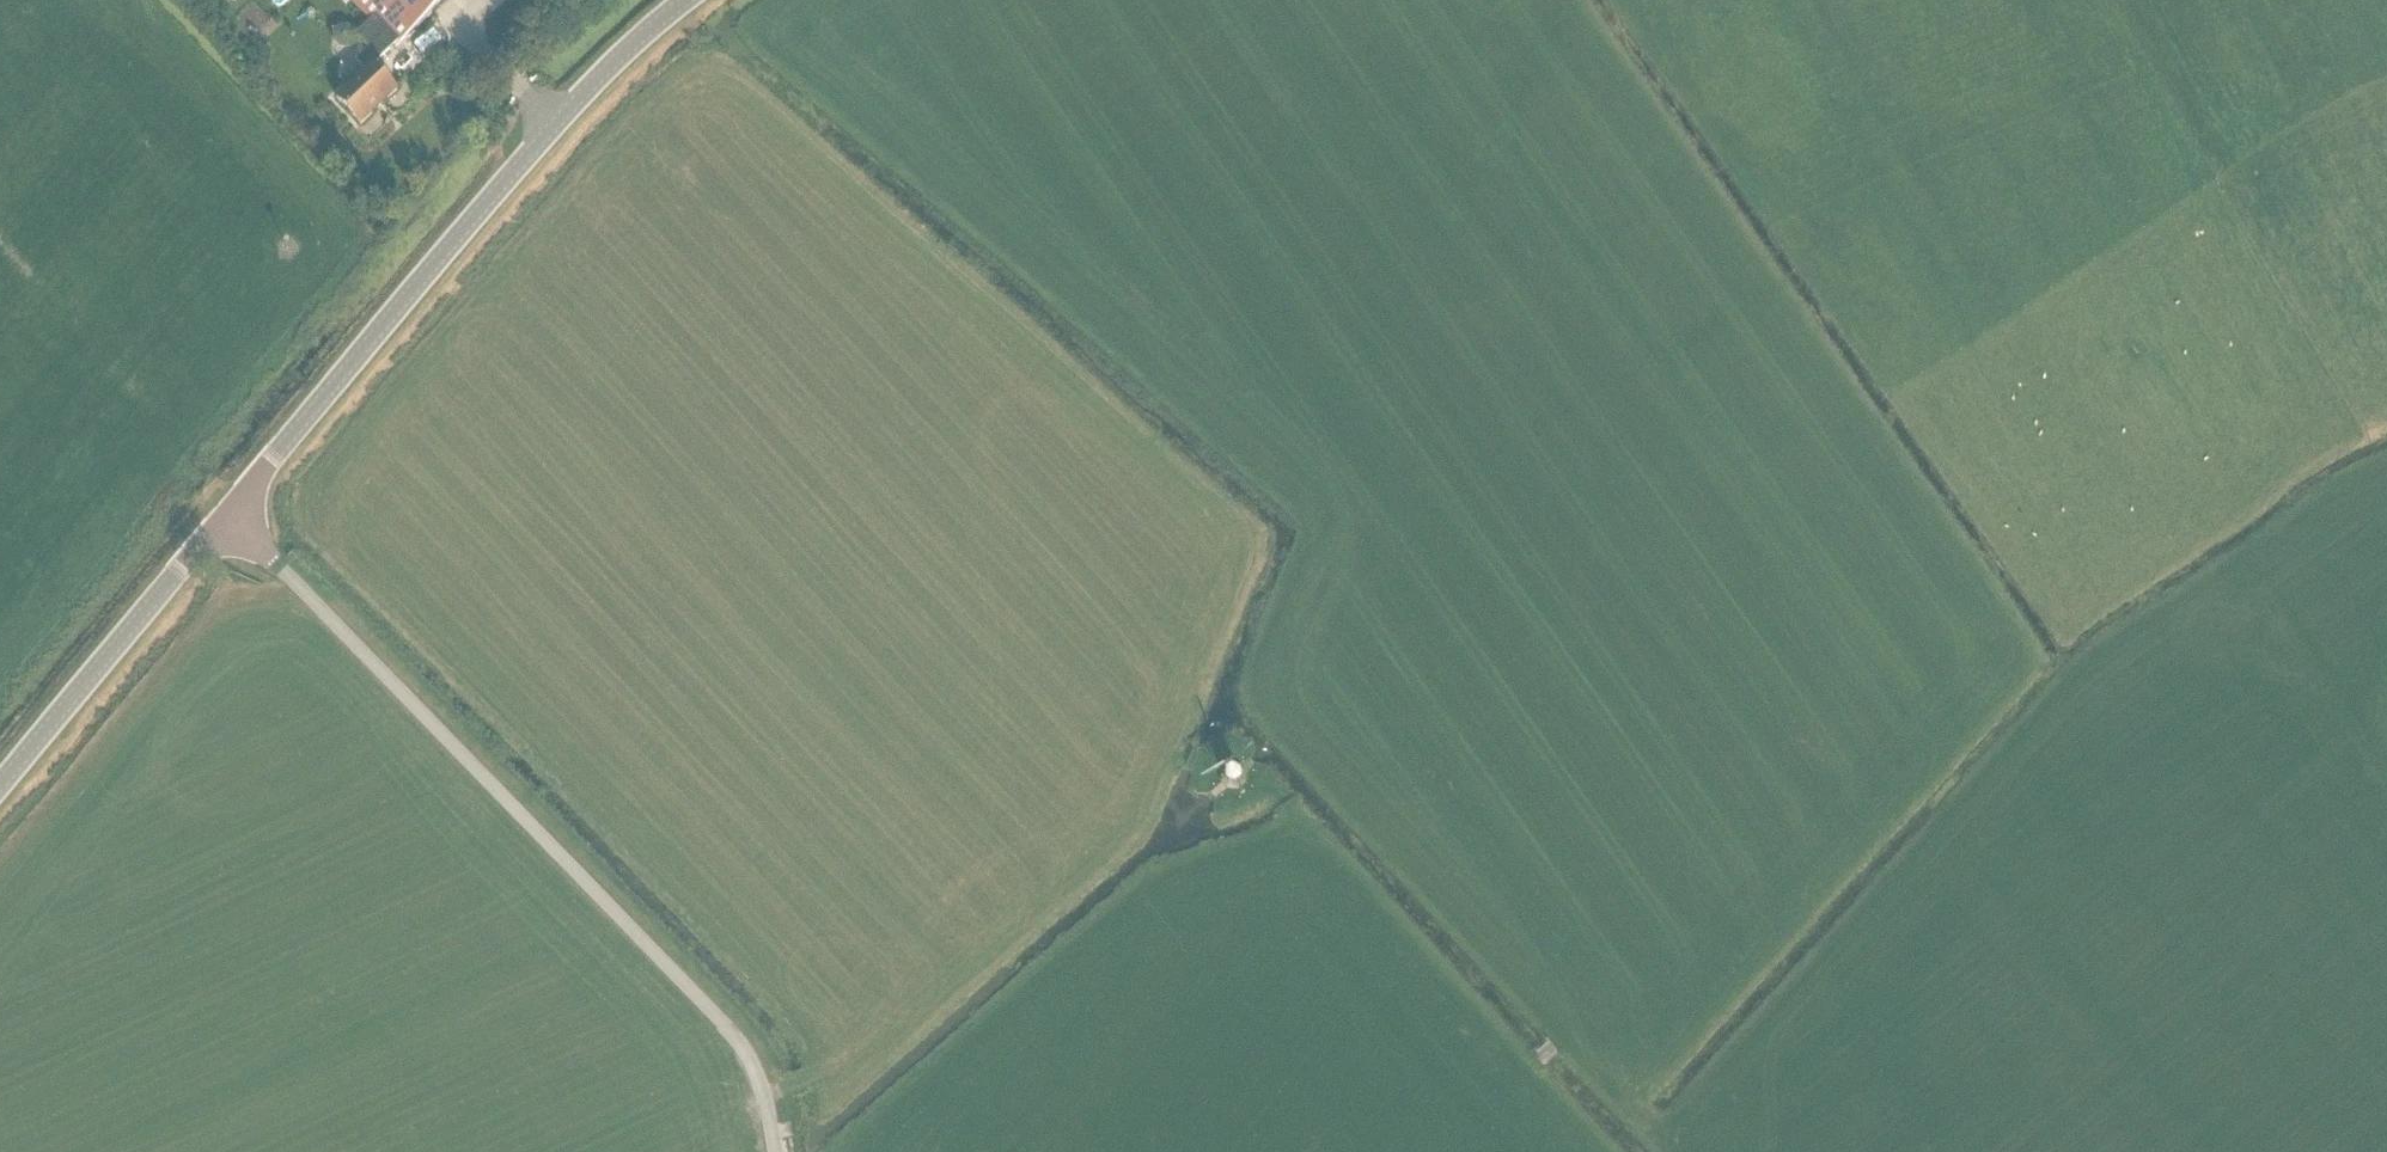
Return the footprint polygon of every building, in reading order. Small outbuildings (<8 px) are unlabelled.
[(369,22),(355,36),(368,49),(355,61),(365,72),(336,100),(361,125),(397,90),(373,66),(393,46),(395,48),(446,0),(349,0),(369,22)] [(1240,765),(1228,764),(1220,772),(1220,783),(1227,791),(1238,791),(1246,784),(1247,773),(1240,765)]
